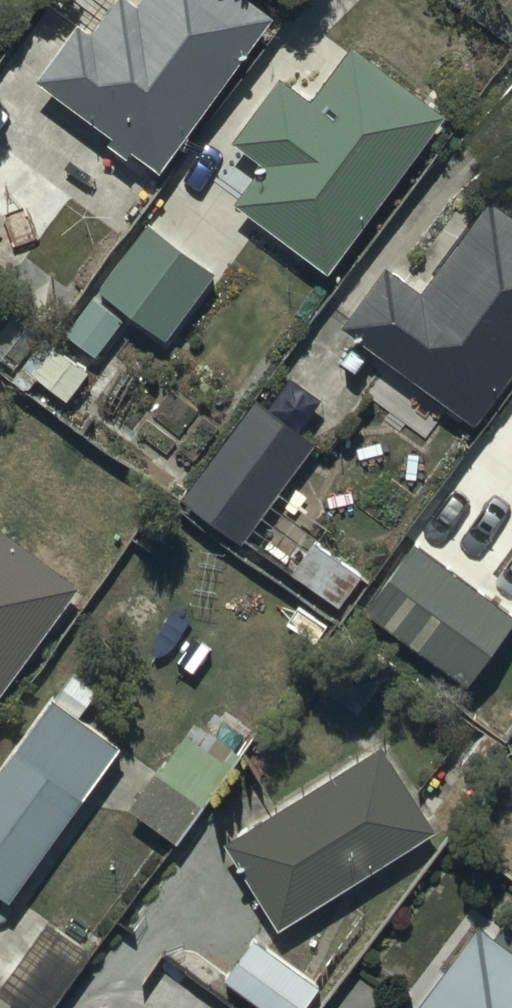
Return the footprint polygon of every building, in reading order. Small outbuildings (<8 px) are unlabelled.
[(111,132),(105,139),(126,155),(132,147),(158,167),(280,2),(278,0),(110,0),(91,26),(78,16),(34,75),(111,132)] [(327,268),(446,110),(353,41),(311,97),(279,73),(232,137),(264,161),(235,200),(327,268)] [(511,366),(511,212),(486,193),(418,286),(385,262),(340,323),(472,420),(511,366)] [(215,269),(148,221),(99,288),(166,336),(215,269)] [(241,540),(317,440),(259,395),(182,496),(241,540)] [(421,519),(358,606),(466,683),(511,620),(511,585),(421,519)] [(0,528),(0,691),(78,583),(0,528)] [(48,695),(0,765),(0,889),(11,897),(117,742),(79,715),(96,690),(72,673),(54,699),(48,695)] [(177,839),(240,750),(198,721),(189,733),(184,729),(130,806),(177,839)] [(225,842),(277,925),(436,826),(384,742),(225,842)] [(88,953),(42,921),(0,981),(0,1007),(49,1007),(88,953)] [(478,924),(416,1007),(511,1007),(511,949),(478,924)] [(253,936),(223,976),(265,1007),(303,1007),(319,985),(253,936)]
